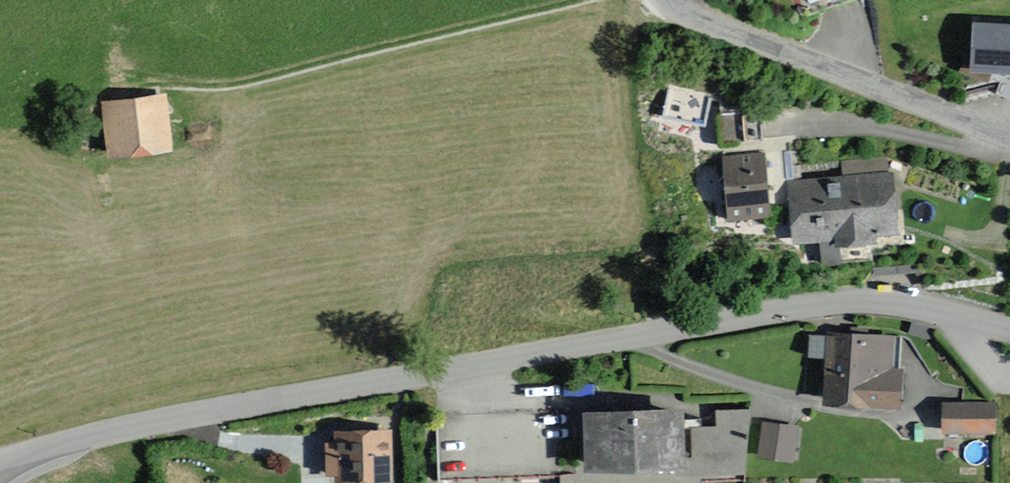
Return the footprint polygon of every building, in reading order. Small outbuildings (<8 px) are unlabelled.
[(975,22),(971,70),(1009,74),(1009,25),(975,22)] [(675,89),(670,115),(707,123),(713,97),(675,89)] [(175,156),(169,100),(105,108),(111,163),(175,156)] [(720,114),(722,142),(761,139),(759,111),(720,114)] [(770,208),(765,146),(721,150),(726,211),(770,208)] [(898,232),(894,170),(788,178),(793,243),(832,240),(832,245),(869,243),(868,234),(898,232)] [(899,338),(830,332),(829,345),(809,343),(807,358),(826,360),(822,406),(900,414),(905,367),(896,366),(899,338)] [(997,406),(946,406),(946,437),(997,438),(997,406)] [(679,408),(580,408),(581,469),(680,468),(680,459),(679,408)] [(741,476),(750,409),(716,410),(716,425),(690,426),(691,459),(680,459),(680,468),(679,476),(741,476)] [(802,427),(769,421),(764,456),(796,462),(802,427)] [(395,433),(339,434),(339,447),(331,447),(332,482),(396,482),(395,433)]
